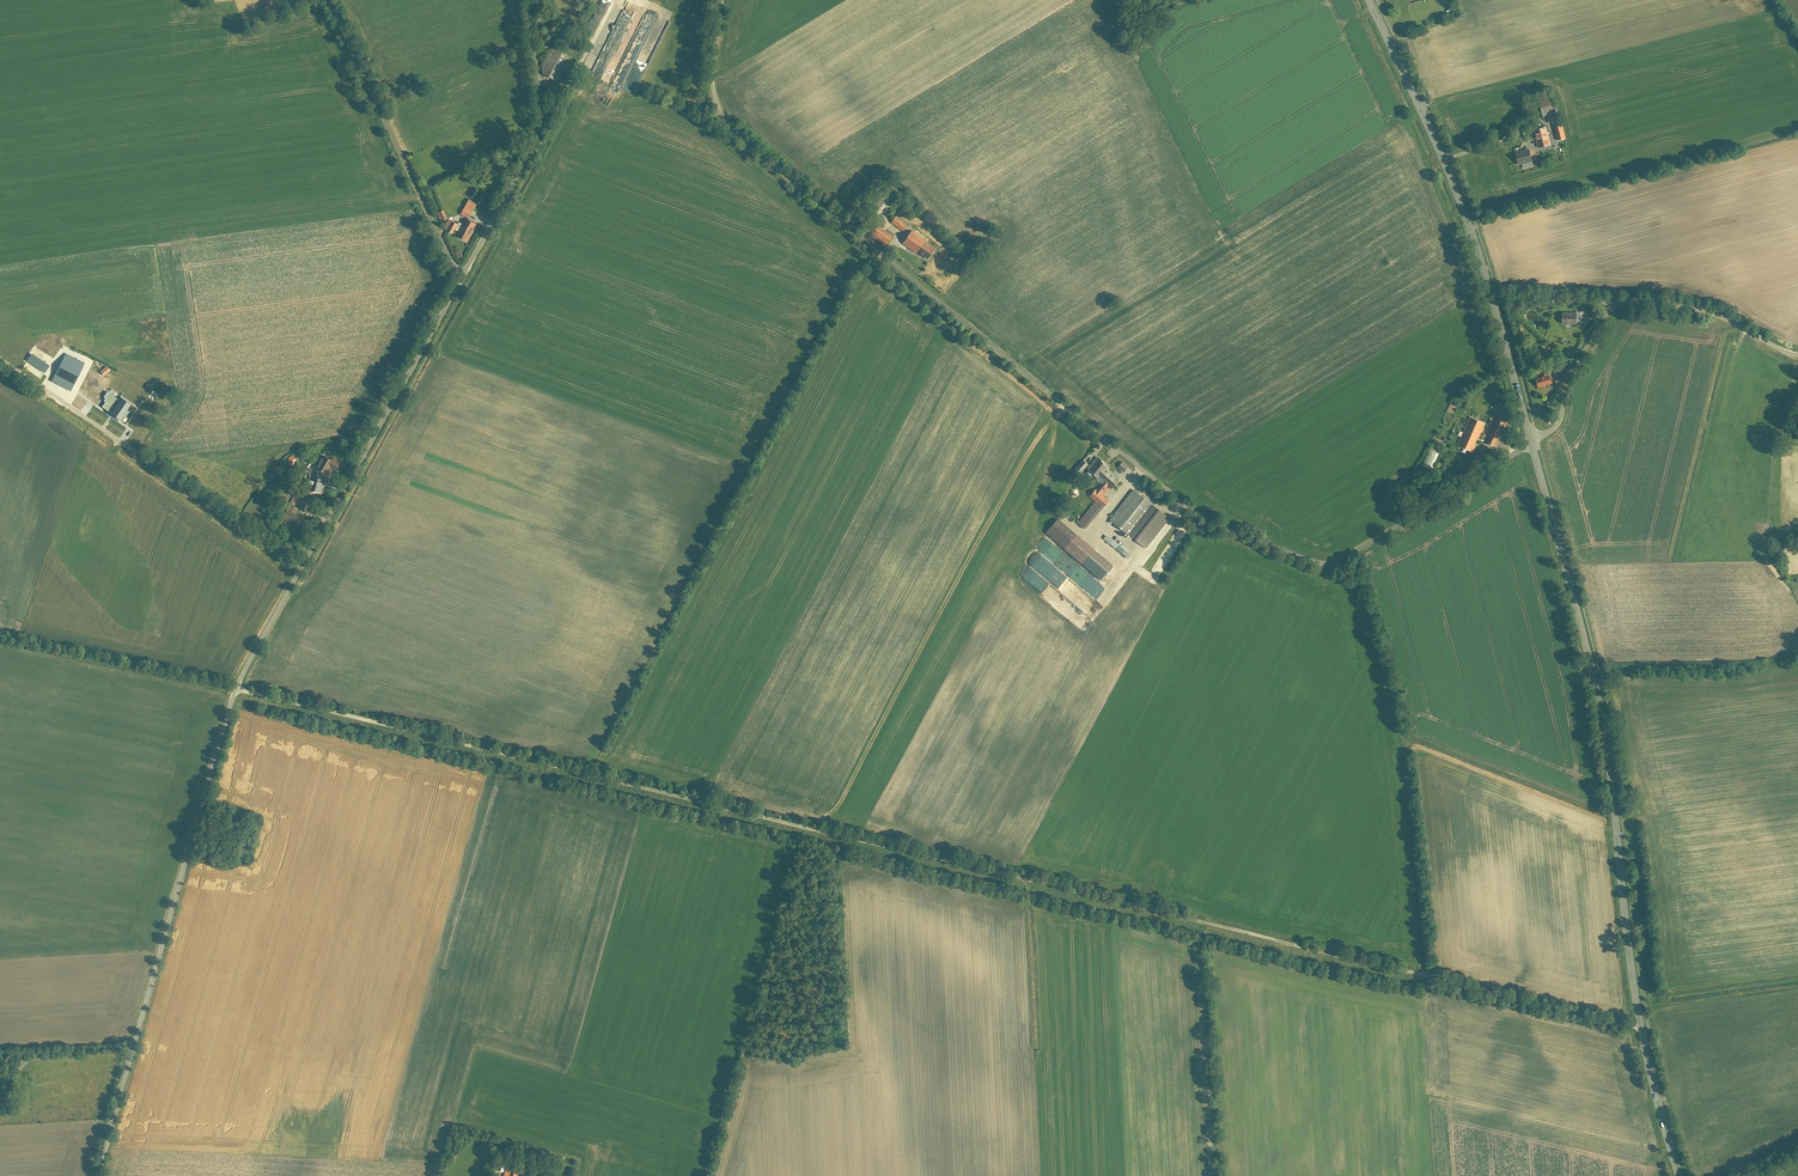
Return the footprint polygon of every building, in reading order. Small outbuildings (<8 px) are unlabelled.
[(541,69),(559,79),(572,57),(554,47),(541,69)] [(1538,97),(1544,117),(1558,113),(1552,93),(1538,97)] [(1554,127),(1558,141),(1565,139),(1561,125),(1554,127)] [(1535,130),(1538,148),(1550,146),(1547,128),(1535,130)] [(1516,152),(1518,165),(1534,162),(1531,150),(1516,152)] [(470,202),(462,216),(469,219),(476,205),(470,202)] [(437,214),(441,223),(448,219),(444,210),(437,214)] [(899,215),(892,225),(903,232),(909,222),(899,215)] [(445,230),(467,242),(476,224),(467,219),(463,227),(450,220),(445,230)] [(896,237),(879,225),(873,234),(889,246),(896,237)] [(913,231),(905,243),(930,261),(939,248),(913,231)] [(922,274),(928,279),(936,268),(930,263),(922,274)] [(1564,311),(1564,325),(1588,325),(1588,311),(1564,311)] [(43,356),(38,367),(47,372),(52,361),(43,356)] [(66,356),(54,381),(71,389),(83,364),(66,356)] [(108,365),(102,371),(106,376),(113,370),(108,365)] [(104,390),(108,380),(92,373),(84,393),(94,398),(98,387),(104,390)] [(1537,378),(1539,388),(1554,385),(1552,375),(1537,378)] [(1500,415),(1488,443),(1500,448),(1512,420),(1500,415)] [(1472,418),(1461,445),(1474,451),(1485,423),(1472,418)] [(341,446),(337,453),(347,458),(351,452),(341,446)] [(1430,448),(1422,466),(1434,471),(1441,453),(1430,448)] [(338,473),(342,464),(325,456),(317,471),(328,476),(331,470),(338,473)] [(1103,483),(1098,490),(1097,489),(1090,498),(1103,509),(1111,500),(1103,494),(1108,488),(1115,494),(1126,481),(1097,457),(1087,470),(1103,483)] [(1477,457),(1467,468),(1472,472),(1482,462),(1477,457)] [(285,460),(283,466),(291,468),(293,462),(285,460)] [(1121,464),(1118,467),(1124,472),(1127,469),(1121,464)] [(310,489),(307,499),(318,502),(321,493),(310,489)] [(1134,491),(1110,522),(1146,549),(1170,519),(1134,491)] [(298,510),(291,506),(279,529),(298,539),(307,522),(295,516),(298,510)] [(1058,513),(1052,523),(1060,527),(1066,517),(1058,513)] [(1063,539),(1070,545),(1066,550),(1102,581),(1115,567),(1079,536),(1074,541),(1067,535),(1063,539)] [(18,1060),(18,1068),(27,1067),(27,1060),(18,1060)] [(507,1175),(517,1175),(519,1167),(510,1164),(507,1175)]
